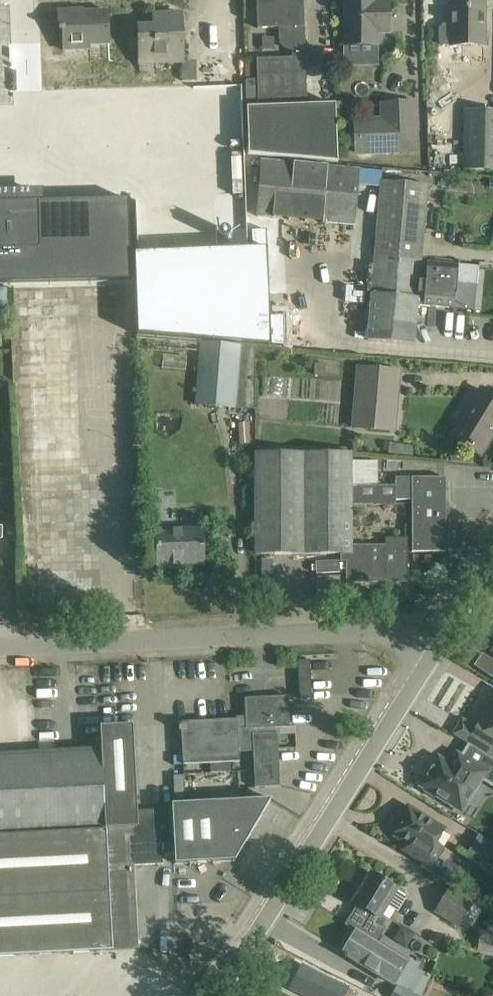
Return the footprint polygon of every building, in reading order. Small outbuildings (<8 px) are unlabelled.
[(248,81),(246,82),(247,109),(248,154),(337,163),(335,106),(308,107),(306,58),(303,0),(257,0),(258,29),(278,28),(279,41),(282,46),(287,49),(292,50),(292,58),(257,59),(258,78),(248,81)] [(389,32),(388,3),(364,3),(364,0),(346,0),(346,45),(375,45),(375,32),(389,32)] [(449,24),(443,24),(439,29),(439,41),(443,46),(485,46),(485,0),(449,0),(449,24)] [(58,11),(59,31),(63,31),(64,51),(78,50),(78,46),(109,44),(107,11),(76,12),(76,10),(58,11)] [(140,63),(183,61),(182,14),(153,15),(153,27),(138,28),(140,63)] [(182,85),(185,179),(233,178),(230,84),(182,85)] [(11,97),(14,178),(54,177),(51,96),(11,97)] [(384,120),(356,121),(357,153),(416,151),(415,103),(384,104),(384,120)] [(466,170),(492,170),(492,111),(467,110),(466,170)] [(454,163),(455,143),(433,142),(432,162),(454,163)] [(258,217),(355,225),(360,170),(263,161),(258,217)] [(383,181),(376,257),(421,261),(428,184),(383,181)] [(130,281),(128,200),(39,202),(39,193),(0,194),(0,284),(130,281)] [(262,247),(135,253),(138,336),(236,345),(254,346),(277,348),(276,317),(264,316),(262,247)] [(376,257),(368,340),(414,344),(418,305),(474,310),(476,285),(478,267),(459,265),(426,262),(421,262),(421,261),(376,257)] [(202,344),(197,406),(236,409),(236,407),(255,409),(254,348),(236,347),(202,344)] [(355,428),(394,431),(399,372),(360,369),(355,428)] [(1,396),(11,391),(11,381),(3,375),(0,376),(0,395),(1,396)] [(452,436),(480,453),(492,435),(489,433),(492,427),(492,397),(481,389),(452,436)] [(249,423),(239,424),(240,444),(250,444),(249,423)] [(20,438),(20,446),(28,446),(28,438),(20,438)] [(255,454),(255,534),(255,554),(346,554),(352,553),(352,545),(352,504),(352,486),(378,485),(377,462),(351,463),(351,453),(255,454)] [(425,477),(395,478),(395,485),(395,500),(412,500),(412,532),(412,552),(445,552),(445,477),(425,477)] [(460,551),(459,527),(448,527),(448,551),(460,551)] [(202,529),(156,531),(157,569),(172,569),(172,565),(204,564),(203,547),(209,544),(211,538),(208,532),(203,530),(202,529)] [(352,553),(346,554),(346,582),(408,582),(408,562),(408,538),(387,538),(387,545),(352,545),(352,553)] [(245,719),(180,722),(183,765),(239,761),(239,751),(253,750),(255,787),(280,786),(277,728),(289,727),(288,696),(244,698),(245,719)] [(474,735),(481,739),(475,748),(492,759),(492,703),(474,735)] [(0,753),(0,956),(112,949),(135,948),(139,948),(134,865),(163,864),(160,809),(137,811),(132,725),(100,726),(101,748),(0,753)] [(420,786),(425,788),(423,790),(435,798),(436,795),(463,813),(483,781),(492,787),(492,759),(490,757),(483,770),(461,757),(457,754),(450,765),(443,761),(438,770),(432,767),(420,786)] [(172,800),(202,800),(201,777),(172,777),(172,800)] [(271,799),(172,804),(174,864),(235,861),(271,799)] [(403,822),(394,836),(406,843),(402,850),(431,868),(429,871),(433,874),(451,886),(453,887),(463,872),(443,859),(441,863),(436,860),(443,848),(442,847),(442,848),(434,844),(444,829),(408,806),(399,820),(403,822)] [(482,862),(492,869),(492,845),(482,862)] [(357,905),(345,924),(376,943),(384,931),(381,929),(386,920),(380,916),(397,889),(388,884),(371,873),(353,902),(357,905)] [(436,910),(461,926),(463,922),(472,927),(483,910),(474,904),(475,902),(451,886),(436,910)] [(376,943),(345,924),(345,925),(356,932),(343,953),(345,954),(344,956),(347,958),(348,957),(394,984),(407,962),(411,953),(383,937),(378,945),(376,943)] [(492,954),(492,924),(488,924),(487,930),(481,929),(477,951),(492,954)] [(399,926),(391,939),(405,947),(412,934),(399,926)] [(290,988),(306,995),(343,995),(347,988),(302,965),(290,988)] [(398,987),(393,995),(417,995),(398,987)]
